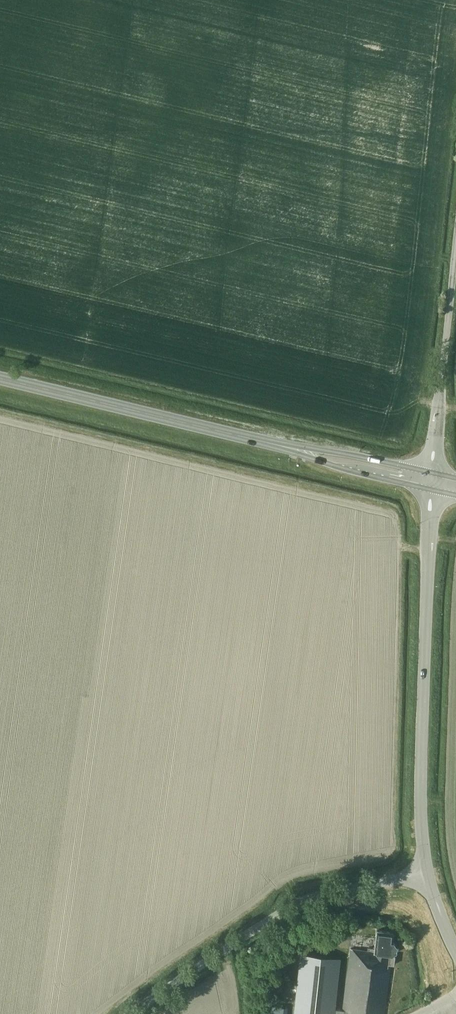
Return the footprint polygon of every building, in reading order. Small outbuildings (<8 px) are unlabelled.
[(393,963),(394,955),(391,955),(391,952),(395,949),(396,944),(393,940),(392,940),(393,930),(378,929),(376,940),(375,947),(369,946),(368,949),(351,947),(342,1012),(339,1012),(347,954),(309,949),(301,1012),(314,1013),(384,1013),(391,966),(388,966),(387,963),(393,964),(393,963)]
